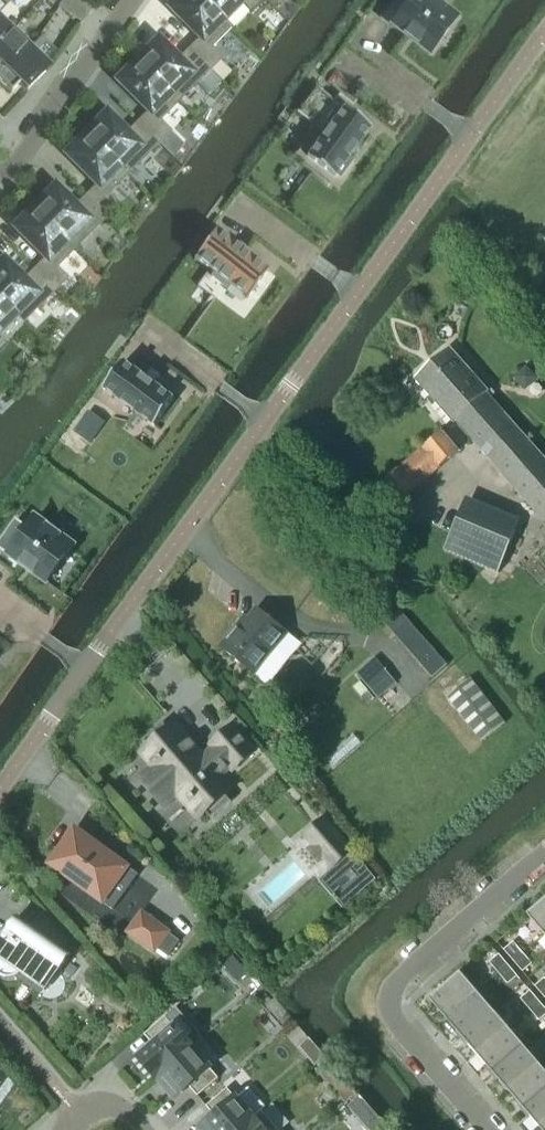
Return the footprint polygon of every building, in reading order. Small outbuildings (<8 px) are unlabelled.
[(72,0),(65,0),(60,7),(82,23),(89,12),(72,0)] [(202,0),(175,0),(176,2),(170,8),(184,21),(185,20),(191,26),(190,28),(201,38),(189,50),(210,71),(222,59),(211,48),(230,29),(202,0)] [(259,0),(202,0),(230,29),(231,28),(224,20),(243,2),(250,9),(259,0)] [(381,19),(403,36),(429,55),(457,18),(433,0),(412,0),(411,1),(409,0),(395,0),(381,19)] [(12,32),(0,21),(0,45),(12,32)] [(28,48),(12,32),(0,45),(0,77),(28,48)] [(179,102),(210,71),(189,50),(177,63),(170,56),(172,55),(158,42),(152,48),(150,46),(136,60),(179,102)] [(49,69),(28,48),(0,77),(0,82),(11,93),(20,84),(27,91),(49,69)] [(179,102),(136,60),(123,73),(125,75),(119,81),(132,95),(133,94),(140,100),(138,101),(149,112),(138,123),(159,144),(170,132),(160,121),(179,102)] [(316,88),(297,113),(316,128),(335,102),(334,101),(316,88)] [(308,156),(307,157),(335,178),(336,177),(335,176),(336,175),(340,178),(353,161),(348,158),(370,129),(370,130),(371,128),(344,108),(343,109),(344,110),(343,111),(337,107),(325,124),(330,128),(309,157),(308,156)] [(127,175),(159,144),(138,123),(125,136),(119,130),(120,129),(107,115),(101,121),(99,119),(85,133),(127,175)] [(127,175),(85,133),(71,147),(73,149),(67,155),(81,168),(82,167),(88,173),(87,174),(98,185),(86,197),(107,217),(119,206),(108,195),(127,175)] [(76,249),(107,217),(86,197),(74,209),(67,203),(69,202),(55,189),(49,195),(47,193),(33,206),(76,249)] [(56,268),(76,249),(33,206),(20,220),(22,222),(16,228),(29,241),(30,240),(37,247),(35,248),(46,259),(35,270),(56,291),(67,279),(56,268)] [(215,232),(194,261),(195,262),(196,261),(209,271),(214,274),(211,279),(226,290),(229,286),(247,298),(246,299),(247,300),(268,271),(267,270),(267,271),(242,253),(216,234),(216,233),(215,232)] [(56,291),(35,270),(22,283),(16,277),(17,275),(4,262),(0,266),(0,298),(24,323),(56,291)] [(24,323),(0,298),(0,346),(24,323)] [(491,397),(495,394),(490,388),(488,390),(452,349),(415,381),(452,422),(454,420),(544,524),(544,459),(491,397)] [(124,362),(104,390),(105,391),(106,390),(154,424),(153,425),(154,426),(175,398),(173,397),(173,398),(171,397),(175,392),(158,380),(161,375),(150,367),(143,376),(125,363),(125,362),(124,362)] [(538,379),(526,366),(513,378),(524,391),(538,379)] [(397,504),(458,452),(442,432),(381,484),(397,504)] [(516,524),(465,502),(447,548),(498,569),(516,524)] [(0,544),(0,549),(22,564),(47,583),(74,545),(36,517),(28,529),(17,521),(0,544)] [(236,628),(220,647),(269,686),(302,645),(257,608),(239,631),(236,628)] [(400,616),(387,628),(430,676),(443,665),(400,616)] [(465,683),(447,697),(481,741),(505,723),(470,679),(465,683)] [(149,746),(142,752),(154,767),(144,775),(167,802),(184,788),(192,797),(190,799),(194,803),(196,801),(211,819),(231,802),(226,795),(232,790),(219,775),(226,769),(229,773),(248,757),(227,731),(209,747),(212,750),(201,760),(182,738),(179,741),(163,723),(143,740),(149,746)] [(355,852),(324,816),(301,836),(310,846),(305,850),(318,865),(322,861),(331,872),(355,852)] [(138,874),(75,829),(65,843),(68,845),(62,852),(60,850),(49,864),(113,910),(138,874)] [(544,933),(544,900),(528,915),(544,934),(544,933)] [(154,951),(168,932),(142,913),(128,932),(154,951)] [(17,917),(0,941),(0,973),(2,974),(4,975),(7,976),(9,976),(12,976),(15,976),(16,975),(19,974),(20,973),(46,992),(71,955),(17,917)] [(522,953),(513,942),(504,950),(513,961),(522,953)] [(532,963),(522,953),(513,961),(522,972),(532,963)] [(508,965),(499,954),(489,962),(498,973),(508,965)] [(517,976),(508,965),(498,973),(508,984),(517,976)] [(446,1018),(477,992),(461,973),(430,999),(446,1018)] [(544,978),(535,986),(544,997),(544,996),(544,979),(544,978)] [(539,1001),(530,991),(520,999),(530,1010),(539,1001)] [(462,1036),(493,1010),(477,992),(446,1018),(462,1036)] [(539,1001),(530,1010),(539,1020),(544,1015),(544,1008),(539,1001)] [(477,1055),(508,1028),(493,1010),(462,1036),(477,1055)] [(192,1047),(174,1026),(165,1017),(144,1034),(153,1044),(138,1057),(156,1078),(192,1047)] [(493,1073),(524,1046),(508,1028),(477,1055),(493,1073)] [(508,1091),(540,1064),(524,1046),(493,1073),(508,1091)] [(218,1078),(210,1068),(192,1047),(156,1078),(174,1099),(189,1086),(198,1096),(218,1078)] [(544,1091),(544,1071),(540,1064),(508,1091),(524,1109),(544,1091)] [(254,1118),(236,1098),(227,1088),(206,1106),(215,1116),(200,1129),(201,1129),(240,1129),(254,1118)] [(544,1123),(544,1091),(524,1109),(540,1127),(544,1123)] [(262,1111),(254,1118),(240,1129),(279,1129),(262,1111)]
